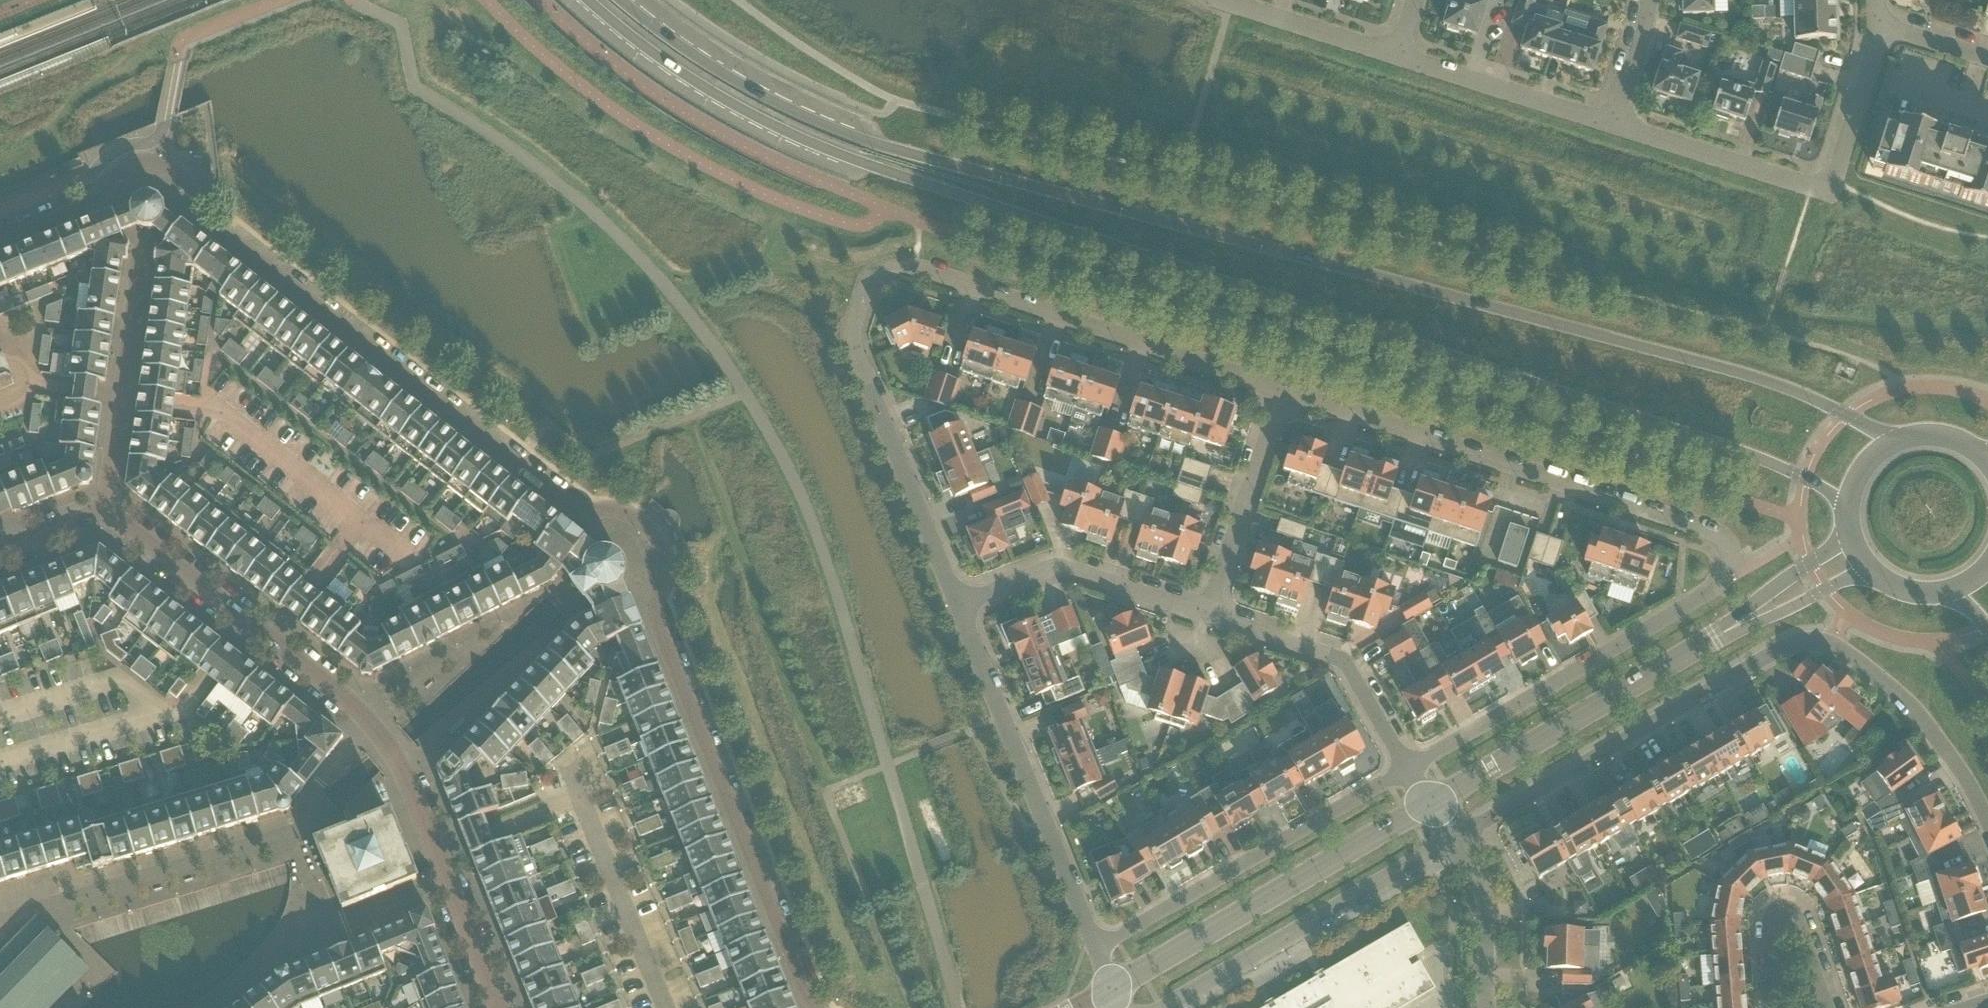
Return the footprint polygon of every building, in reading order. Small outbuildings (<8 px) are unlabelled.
[(1446,8),(1448,9),(1443,25),(1447,27),(1447,29),(1458,33),(1459,30),(1476,36),(1488,0),(1501,4),(1502,0),(1448,0),(1446,8)] [(1561,25),(1560,25),(1559,27),(1543,22),(1546,10),(1533,6),(1535,0),(1519,0),(1518,5),(1512,24),(1527,29),(1520,50),(1550,59),(1561,25)] [(1682,1),(1678,1),(1679,11),(1682,11),(1682,15),(1713,14),(1713,0),(1682,0),(1682,1)] [(1834,0),(1793,0),(1794,18),(1835,17),(1834,0)] [(1752,20),(1764,19),(1763,7),(1751,8),(1752,20)] [(1835,20),(1835,17),(1794,18),(1795,40),(1835,39),(1835,35),(1837,35),(1837,36),(1838,36),(1837,19),(1836,19),(1836,20),(1835,20)] [(1576,30),(1561,25),(1550,59),(1592,72),(1607,26),(1592,21),(1588,36),(1575,32),(1576,30)] [(1706,48),(1711,35),(1680,25),(1676,39),(1706,48)] [(1795,45),(1791,56),(1816,64),(1819,52),(1795,45)] [(1689,103),(1695,84),(1698,76),(1676,69),(1681,53),(1666,48),(1659,73),(1656,72),(1653,83),(1655,84),(1653,92),(1656,93),(1655,95),(1666,99),(1667,96),(1689,103)] [(1781,63),(1784,54),(1768,49),(1765,58),(1781,63)] [(1816,64),(1791,56),(1784,54),(1781,63),(1779,71),(1809,81),(1810,81),(1816,64)] [(1723,76),(1718,91),(1712,110),(1716,112),(1715,116),(1727,120),(1729,116),(1745,121),(1753,95),(1753,94),(1753,92),(1767,97),(1776,67),(1762,63),(1755,86),(1723,76)] [(1822,99),(1809,95),(1805,109),(1782,102),(1773,130),(1779,132),(1778,135),(1789,139),(1790,135),(1809,141),(1822,99)] [(1975,144),(1975,145),(1968,143),(1972,133),(1948,125),(1945,136),(1938,134),(1939,133),(1900,120),(1900,122),(1888,118),(1875,158),(1887,162),(1884,171),(1883,173),(1922,186),(1922,184),(1987,206),(1987,148),(1975,144)] [(113,212),(76,227),(86,252),(88,252),(96,253),(97,253),(98,244),(122,234),(121,232),(131,228),(138,225),(141,228),(149,229),(153,228),(159,232),(167,239),(166,240),(186,256),(184,266),(185,266),(195,267),(211,246),(181,222),(179,224),(170,218),(164,213),(165,209),(162,201),(154,195),(145,194),(137,198),(131,205),(131,208),(124,211),(114,215),(113,212)] [(56,235),(67,261),(88,252),(86,252),(76,227),(56,235)] [(125,242),(122,234),(98,244),(97,253),(96,253),(93,273),(120,277),(123,258),(127,259),(129,243),(125,242)] [(47,269),(67,261),(56,235),(53,236),(40,241),(36,243),(47,269)] [(182,285),(185,266),(184,266),(186,256),(166,240),(160,247),(156,247),(154,263),(158,263),(156,282),(182,285)] [(16,251),(27,277),(47,269),(36,243),(31,245),(31,244),(22,248),(16,251)] [(242,270),(211,246),(195,267),(213,282),(208,288),(220,298),(242,270)] [(27,277),(16,251),(0,257),(0,269),(7,285),(27,277)] [(261,285),(242,270),(220,298),(238,312),(239,312),(261,285)] [(114,318),(120,277),(93,273),(77,279),(79,284),(91,286),(87,313),(79,312),(79,313),(114,318)] [(190,286),(182,285),(156,282),(153,303),(187,308),(190,286)] [(48,285),(37,289),(41,299),(52,294),(48,285)] [(251,333),(278,298),(261,285),(239,312),(238,312),(233,319),(251,333)] [(41,299),(37,289),(26,294),(30,303),(41,299)] [(20,296),(9,300),(13,310),(24,305),(20,296)] [(210,315),(212,303),(206,299),(204,298),(202,314),(210,315)] [(296,313),(278,298),(251,333),(269,347),(296,313)] [(9,300),(0,304),(0,310),(2,314),(13,310),(9,300)] [(47,307),(46,313),(60,315),(63,301),(47,307)] [(184,329),(187,308),(153,303),(149,324),(184,329)] [(908,311),(885,323),(888,329),(884,331),(892,346),(895,344),(899,350),(910,345),(930,351),(932,343),(941,346),(945,332),(937,330),(939,322),(908,311)] [(59,324),(60,315),(46,313),(45,322),(59,324)] [(111,339),(114,318),(79,313),(76,334),(111,339)] [(286,361),(313,326),(296,313),(269,347),(286,361)] [(201,318),(199,331),(208,333),(210,319),(201,318)] [(220,337),(231,322),(216,320),(214,333),(220,337)] [(181,351),(184,329),(149,324),(146,346),(181,351)] [(303,374),(330,339),(313,326),(286,361),(303,374)] [(960,371),(991,381),(1004,343),(1001,342),(1003,334),(987,329),(985,337),(972,333),(966,352),(960,371)] [(206,346),(208,333),(199,331),(197,345),(206,346)] [(108,360),(111,339),(76,334),(73,354),(64,353),(64,354),(108,360)] [(43,336),(41,350),(50,352),(52,338),(43,336)] [(320,387),(347,353),(330,339),(303,374),(320,387)] [(230,358),(239,347),(230,340),(221,351),(230,358)] [(1017,347),(1004,343),(991,381),(1017,390),(1020,381),(1025,383),(1035,353),(1031,352),(1029,345),(1023,343),(1017,347)] [(178,372),(181,351),(146,346),(143,367),(178,372)] [(248,354),(239,347),(230,358),(239,365),(248,354)] [(48,366),(50,352),(41,350),(39,365),(48,366)] [(339,402),(366,367),(347,353),(320,387),(339,402)] [(105,379),(108,360),(64,354),(61,376),(77,379),(75,390),(73,402),(58,400),(55,422),(98,429),(101,406),(94,405),(96,394),(98,382),(105,383),(105,379)] [(1043,398),(1074,409),(1087,370),(1084,370),(1087,362),(1071,356),(1068,364),(1056,360),(1043,398)] [(195,361),(193,374),(202,376),(204,362),(195,361)] [(173,406),(174,395),(175,394),(183,395),(185,381),(200,383),(202,376),(193,374),(186,373),(178,372),(143,367),(139,400),(134,436),(168,441),(172,418),(171,418),(173,406)] [(356,415),(383,381),(366,367),(339,402),(356,415)] [(266,386),(275,375),(266,368),(257,379),(266,386)] [(1101,375),(1087,370),(1074,409),(1100,417),(1103,408),(1109,410),(1118,381),(1115,380),(1113,373),(1106,371),(1101,375)] [(937,404),(946,377),(933,373),(924,400),(937,404)] [(284,382),(275,375),(266,386),(275,394),(284,382)] [(959,382),(946,377),(937,404),(950,408),(959,382)] [(375,430),(402,396),(383,381),(356,415),(375,430)] [(1127,426),(1158,437),(1171,398),(1168,397),(1170,389),(1155,384),(1152,392),(1140,388),(1133,407),(1127,426)] [(300,413),(309,402),(300,395),(291,406),(300,413)] [(421,410),(402,396),(375,430),(394,445),(421,410)] [(1203,403),(1202,403),(1182,397),(1181,402),(1171,398),(1158,437),(1189,447),(1192,438),(1191,437),(1203,403)] [(1203,400),(1202,403),(1203,403),(1191,437),(1192,438),(1223,448),(1235,411),(1227,408),(1228,405),(1212,400),(1211,403),(1203,400)] [(318,409),(309,402),(300,413),(309,420),(318,409)] [(1020,433),(1029,406),(1016,402),(1007,428),(1020,433)] [(33,404),(31,419),(40,420),(42,406),(33,404)] [(1042,410),(1029,406),(1020,433),(1034,437),(1042,410)] [(440,425),(421,410),(394,445),(413,460),(440,425)] [(975,456),(962,425),(962,423),(958,425),(954,415),(944,412),(927,419),(933,435),(929,436),(942,469),(975,456)] [(38,434),(40,420),(31,419),(29,433),(38,434)] [(95,450),(98,429),(55,422),(55,423),(63,424),(60,445),(95,450)] [(336,441),(345,430),(336,423),(327,434),(336,441)] [(430,473),(457,439),(440,425),(413,460),(430,473)] [(1104,460),(1113,434),(1099,429),(1091,456),(1104,460)] [(185,430),(183,443),(192,444),(194,431),(185,430)] [(354,437),(345,430),(336,441),(345,448),(354,437)] [(1126,438),(1113,434),(1104,460),(1117,465),(1126,438)] [(165,463),(168,441),(134,436),(130,457),(157,461),(156,462),(165,463)] [(9,444),(12,452),(26,447),(22,438),(9,444)] [(447,486),(474,452),(457,439),(430,473),(447,486)] [(1287,485),(1323,497),(1332,470),(1320,466),(1326,449),(1301,441),(1298,452),(1290,450),(1283,470),(1291,473),(1287,485)] [(190,458),(192,444),(183,443),(181,457),(190,458)] [(92,473),(95,450),(60,445),(60,446),(68,447),(66,463),(46,471),(43,463),(42,463),(55,496),(82,485),(88,485),(92,479),(92,473)] [(464,500),(491,465),(474,452),(447,486),(464,500)] [(374,471),(382,460),(373,453),(365,464),(374,471)] [(207,471),(216,460),(208,454),(200,465),(207,471)] [(980,469),(975,456),(942,469),(944,473),(937,476),(943,492),(951,489),(954,498),(969,492),(973,503),(996,494),(992,483),(991,483),(984,467),(980,469)] [(166,484),(155,475),(156,462),(157,461),(130,457),(126,487),(150,505),(166,484)] [(1358,509),(1373,465),(1349,457),(1344,473),(1332,470),(1323,497),(1358,509)] [(1184,458),(1180,471),(1207,480),(1211,467),(1184,458)] [(392,467),(382,460),(374,471),(383,478),(392,467)] [(55,496),(42,463),(21,472),(17,464),(16,464),(33,505),(55,496)] [(16,464),(0,471),(0,515),(11,511),(12,513),(33,505),(16,464)] [(488,508),(510,480),(491,465),(464,500),(483,515),(489,508),(488,508)] [(1396,473),(1373,465),(1358,509),(1394,520),(1403,493),(1391,489),(1396,473)] [(226,485),(235,474),(227,468),(219,479),(226,485)] [(1203,493),(1207,480),(1180,471),(1176,484),(1203,493)] [(242,480),(235,474),(226,485),(234,491),(242,480)] [(1048,501),(1038,475),(1024,480),(1035,507),(1048,501)] [(190,492),(171,477),(166,484),(150,505),(169,520),(190,492)] [(512,516),(529,495),(510,480),(488,508),(489,508),(507,522),(500,530),(512,540),(519,532),(508,523),(513,517),(512,516)] [(410,499),(418,488),(409,481),(401,492),(410,499)] [(1394,520),(1388,537),(1424,548),(1429,532),(1443,488),(1420,481),(1414,497),(1403,493),(1394,520)] [(1085,534),(1099,493),(1068,482),(1060,507),(1066,509),(1060,526),(1085,534)] [(1198,506),(1203,493),(1176,484),(1172,497),(1198,506)] [(187,535),(215,500),(195,485),(190,492),(169,520),(187,535)] [(427,495),(418,488),(410,499),(419,506),(427,495)] [(1452,540),(1466,496),(1443,488),(1429,532),(1452,540)] [(1118,519),(1130,523),(1139,496),(1125,491),(1122,500),(1099,493),(1085,534),(1088,535),(1086,541),(1105,547),(1107,542),(1110,543),(1118,519)] [(977,528),(976,527),(971,529),(971,530),(968,531),(970,537),(964,539),(971,557),(977,555),(979,560),(983,559),(984,562),(996,557),(994,554),(1008,549),(1000,529),(1007,526),(1009,530),(1025,523),(1022,517),(1032,513),(1024,492),(983,508),(984,509),(986,508),(991,522),(977,528)] [(559,519),(529,495),(512,516),(513,517),(508,523),(519,532),(524,525),(543,540),(559,519)] [(1160,559),(1173,517),(1151,510),(1154,500),(1139,496),(1130,523),(1143,527),(1135,551),(1138,552),(1136,557),(1155,564),(1157,558),(1160,559)] [(1490,504),(1466,496),(1452,540),(1475,548),(1490,504)] [(264,515),(273,504),(265,498),(256,509),(264,515)] [(206,550),(233,515),(215,500),(187,535),(206,550)] [(280,510),(273,504),(264,515),(271,521),(280,510)] [(444,526),(452,514),(443,507),(435,518),(444,526)] [(461,522),(452,514),(444,526),(453,533),(461,522)] [(225,564),(252,530),(233,515),(206,550),(225,564)] [(1204,527),(1173,517),(1160,559),(1184,567),(1190,550),(1196,552),(1204,527)] [(599,551),(598,549),(593,545),(584,539),(585,539),(559,519),(543,540),(536,548),(543,553),(562,567),(567,574),(572,581),(571,582),(583,598),(585,598),(590,605),(595,612),(607,642),(617,638),(617,637),(641,627),(629,598),(625,589),(621,581),(623,577),(624,573),(624,569),(624,565),(622,562),(620,558),(618,555),(615,553),(611,551),(607,550),(603,550),(599,551)] [(1302,542),(1307,528),(1280,519),(1276,533),(1302,542)] [(1510,525),(1498,561),(1516,568),(1528,531),(1510,525)] [(302,545),(310,534),(303,528),(294,539),(302,545)] [(244,579),(271,545),(252,530),(225,564),(231,569),(230,570),(237,576),(238,575),(244,579)] [(1611,584),(1625,540),(1602,532),(1598,543),(1591,540),(1584,561),(1591,564),(1587,576),(1611,584)] [(1540,564),(1549,537),(1536,533),(1527,560),(1540,564)] [(318,539),(310,534),(302,545),(309,550),(318,539)] [(1563,542),(1549,537),(1540,564),(1554,569),(1563,542)] [(501,555),(507,548),(497,540),(488,545),(501,555)] [(1649,548),(1625,540),(1611,584),(1635,592),(1639,580),(1646,582),(1653,561),(1646,559),(1649,548)] [(263,594),(290,559),(271,545),(244,579),(263,594)] [(1275,597),(1289,556),(1258,545),(1250,570),(1256,572),(1251,589),(1275,597)] [(461,546),(449,552),(453,560),(465,554),(461,546)] [(95,578),(99,547),(62,562),(72,587),(95,578)] [(131,572),(99,547),(95,578),(114,593),(115,593),(131,572)] [(453,560),(449,552),(436,559),(440,566),(453,560)] [(551,581),(562,567),(543,553),(535,563),(512,575),(511,575),(522,596),(551,581)] [(1426,567),(1430,555),(1422,553),(1418,564),(1426,567)] [(1308,582),(1320,586),(1330,559),(1315,554),(1312,563),(1289,556),(1275,597),(1278,598),(1276,604),(1295,610),(1297,604),(1300,605),(1308,582)] [(320,598),(319,596),(311,590),(301,582),(308,573),(290,559),(263,594),(281,608),(282,606),(284,607),(292,613),(300,620),(302,621),(300,623),(320,638),(341,611),(342,611),(347,604),(327,589),(320,598)] [(1350,622),(1364,580),(1341,572),(1344,563),(1330,559),(1320,586),(1333,590),(1325,614),(1328,615),(1326,620),(1346,627),(1347,621),(1350,622)] [(1454,571),(1457,563),(1445,559),(1443,567),(1454,571)] [(72,587),(62,562),(42,570),(55,603),(56,602),(75,594),(72,587)] [(511,575),(512,575),(507,564),(485,575),(501,607),(522,596),(511,575)] [(420,567),(408,573),(412,581),(424,575),(420,567)] [(485,575),(481,567),(461,577),(481,617),(501,607),(485,575)] [(55,603),(42,570),(22,578),(38,619),(59,610),(56,602),(55,603)] [(150,586),(131,572),(115,593),(114,593),(109,599),(128,614),(150,586)] [(358,589),(367,578),(360,572),(351,583),(358,589)] [(412,581),(408,573),(396,579),(400,587),(412,581)] [(481,617),(461,577),(440,588),(460,628),(481,617)] [(38,619),(22,578),(2,586),(18,627),(38,619)] [(374,584),(367,578),(358,589),(366,595),(374,584)] [(1395,590),(1364,580),(1350,622),(1375,630),(1381,613),(1386,615),(1395,590)] [(383,595),(396,589),(392,581),(379,588),(383,595)] [(2,586),(0,587),(0,634),(18,627),(2,586)] [(169,601),(150,586),(128,614),(122,621),(142,636),(169,601)] [(460,628),(440,588),(421,598),(441,637),(460,628)] [(1582,591),(1571,597),(1570,598),(1585,623),(1586,622),(1597,616),(1582,591)] [(1592,633),(1586,622),(1585,623),(1570,598),(1571,597),(1568,593),(1546,606),(1553,617),(1546,621),(1557,640),(1564,636),(1569,646),(1592,633)] [(1431,607),(1424,594),(1399,608),(1407,621),(1431,607)] [(1517,597),(1486,615),(1510,655),(1515,664),(1519,661),(1521,667),(1537,658),(1534,653),(1535,652),(1533,649),(1544,642),(1517,597)] [(441,637),(421,598),(399,609),(403,617),(419,648),(426,645),(426,646),(435,642),(434,641),(441,637)] [(186,615),(169,601),(142,636),(159,649),(186,615)] [(102,625),(112,612),(104,606),(94,619),(102,625)] [(1054,648),(1082,636),(1078,627),(1070,606),(1019,627),(1016,620),(1001,627),(1008,646),(1013,644),(1020,662),(1021,661),(1053,648),(1054,648)] [(1475,642),(1461,650),(1482,687),(1495,680),(1493,676),(1503,670),(1498,662),(1510,655),(1486,615),(1482,608),(1474,613),(1479,621),(1467,628),(1475,642)] [(353,634),(354,635),(361,626),(342,611),(341,611),(320,638),(339,653),(353,634)] [(74,615),(81,633),(89,629),(82,612),(74,615)] [(607,642),(595,612),(578,618),(563,635),(587,657),(597,646),(607,642)] [(203,628),(186,615),(159,649),(177,663),(182,656),(181,656),(203,628)] [(1110,663),(1115,675),(1142,665),(1135,649),(1150,643),(1140,618),(1133,620),(1131,615),(1112,622),(1115,628),(1104,632),(1116,661),(1110,663)] [(403,617),(381,628),(386,638),(387,637),(398,659),(419,648),(403,617)] [(657,668),(641,627),(617,637),(617,638),(623,653),(616,655),(626,679),(626,680),(657,668)] [(235,653),(221,642),(203,628),(181,656),(182,656),(199,670),(214,681),(236,699),(258,671),(235,653)] [(96,647),(89,629),(81,633),(88,650),(96,647)] [(100,637),(104,645),(114,641),(114,642),(120,639),(116,630),(100,637)] [(1446,704),(1439,693),(1417,654),(1403,631),(1383,643),(1395,664),(1401,661),(1415,684),(1401,693),(1403,696),(1403,697),(1417,722),(1420,720),(1422,724),(1435,716),(1433,713),(1436,711),(1435,710),(1446,704)] [(387,637),(386,638),(369,646),(354,635),(353,634),(339,653),(362,671),(361,674),(371,675),(372,672),(398,659),(387,637)] [(587,657),(563,635),(548,651),(579,680),(594,663),(587,657)] [(57,640),(48,643),(54,659),(63,656),(57,640)] [(116,646),(114,642),(114,641),(104,645),(106,651),(121,663),(127,655),(116,646)] [(54,659),(48,643),(39,647),(45,663),(54,659)] [(1482,687),(1461,650),(1446,658),(1438,645),(1434,644),(1417,654),(1439,693),(1452,686),(1458,697),(1468,691),(1470,694),(1482,687)] [(1067,682),(1054,648),(1053,648),(1021,661),(1035,696),(1050,690),(1055,703),(1080,693),(1074,679),(1067,682)] [(579,680),(548,651),(535,665),(565,694),(579,680)] [(13,653),(4,657),(11,672),(19,669),(13,653)] [(1242,684),(1227,693),(1242,718),(1253,711),(1250,705),(1277,689),(1271,679),(1276,676),(1265,659),(1260,662),(1257,656),(1234,670),(1242,684)] [(4,657),(0,659),(0,672),(2,676),(11,672),(4,657)] [(138,676),(148,663),(141,657),(131,670),(138,676)] [(1803,695),(1782,708),(1804,746),(1825,734),(1818,722),(1825,718),(1830,712),(1842,722),(1844,720),(1858,731),(1871,716),(1857,705),(1859,702),(1855,699),(1859,695),(1850,688),(1851,687),(1837,676),(1836,677),(1828,670),(1825,673),(1821,671),(1819,673),(1805,662),(1793,677),(1806,688),(1804,691),(1807,693),(1804,697),(1803,695)] [(156,668),(148,663),(138,676),(146,682),(156,668)] [(565,694),(535,665),(520,681),(551,709),(565,694)] [(1169,724),(1184,679),(1160,670),(1156,680),(1146,677),(1142,665),(1115,675),(1120,688),(1126,685),(1128,690),(1151,698),(1146,710),(1157,714),(1155,719),(1169,724)] [(665,688),(657,668),(626,680),(626,679),(618,683),(626,703),(665,688)] [(253,712),(275,684),(258,671),(236,699),(253,712)] [(176,698),(187,685),(179,679),(169,692),(176,698)] [(1209,687),(1184,679),(1169,724),(1184,729),(1186,723),(1196,727),(1200,714),(1223,722),(1227,719),(1231,724),(1242,718),(1227,693),(1216,700),(1206,697),(1209,687)] [(590,680),(587,693),(598,695),(601,683),(590,680)] [(551,709),(520,681),(505,696),(536,725),(551,709)] [(281,715),(294,699),(275,684),(253,712),(273,727),(282,715),(281,715)] [(672,706),(665,688),(626,703),(633,721),(672,706)] [(595,707),(598,695),(587,693),(584,705),(595,707)] [(536,725),(505,696),(492,710),(523,739),(536,725)] [(605,698),(602,711),(615,714),(618,701),(605,698)] [(294,699),(281,715),(282,715),(295,725),(297,743),(343,737),(322,721),(294,700),(294,699)] [(204,720),(214,707),(206,701),(196,714),(204,720)] [(1061,763),(1062,765),(1094,752),(1081,719),(1086,717),(1081,704),(1062,711),(1067,723),(1063,725),(1065,728),(1049,735),(1056,751),(1052,752),(1057,765),(1061,763)] [(680,726),(672,706),(633,721),(641,741),(680,726)] [(523,739),(492,710),(479,724),(510,753),(523,739)] [(1754,713),(1732,726),(1749,757),(1772,744),(1771,742),(1786,734),(1773,711),(1766,714),(1764,710),(1755,715),(1754,713)] [(612,726),(615,714),(602,711),(599,723),(612,726)] [(1315,713),(1302,720),(1333,772),(1338,769),(1340,773),(1354,765),(1351,761),(1357,758),(1356,756),(1363,752),(1339,712),(1321,723),(1315,713)] [(557,724),(565,733),(575,725),(567,715),(557,724)] [(1332,772),(1333,772),(1302,720),(1308,730),(1276,749),(1281,757),(1275,760),(1292,789),(1302,783),(1304,786),(1331,771),(1332,772)] [(230,741),(241,728),(233,722),(223,735),(230,741)] [(510,753),(479,724),(464,740),(482,757),(481,757),(495,769),(510,753)] [(584,735),(575,725),(565,733),(573,743),(584,735)] [(688,743),(680,726),(641,741),(649,759),(688,743)] [(1749,757),(1732,726),(1731,727),(1732,728),(1725,733),(1724,731),(1702,744),(1719,774),(1741,761),(1741,760),(1748,755),(1749,757)] [(248,733),(241,728),(230,741),(238,747),(248,733)] [(326,758),(343,737),(297,743),(299,760),(289,773),(288,773),(304,786),(305,785),(304,785),(326,758)] [(528,748),(536,757),(546,749),(538,739),(528,748)] [(627,739),(616,744),(621,757),(632,752),(627,739)] [(1104,761),(1132,752),(1128,739),(1100,748),(1104,761)] [(465,775),(481,757),(482,757),(464,740),(437,769),(451,804),(473,795),(473,794),(465,775)] [(201,741),(191,744),(197,763),(207,760),(201,741)] [(696,763),(688,743),(649,759),(657,779),(696,763)] [(217,756),(234,751),(225,744),(214,747),(217,756)] [(621,757),(616,744),(604,749),(609,761),(621,757)] [(1719,774),(1702,744),(1679,757),(1680,759),(1673,763),(1672,761),(1671,762),(1688,791),(1689,791),(1688,789),(1695,785),(1696,787),(1719,774)] [(180,747),(170,750),(176,769),(186,766),(180,747)] [(554,759),(546,749),(536,757),(544,767),(554,759)] [(176,769),(170,750),(160,753),(166,772),(176,769)] [(290,805),(290,804),(304,786),(288,773),(289,773),(279,765),(283,760),(269,750),(263,757),(275,767),(266,777),(273,787),(281,799),(283,799),(286,799),(288,800),(289,802),(290,805)] [(1907,754),(1905,751),(1895,759),(1893,756),(1884,763),(1886,766),(1860,785),(1883,813),(1902,801),(1894,790),(1920,772),(1918,769),(1921,767),(1910,752),(1907,754)] [(1105,780),(1094,752),(1062,765),(1073,793),(1088,787),(1090,790),(1093,788),(1100,799),(1117,789),(1110,777),(1105,780)] [(247,753),(237,754),(239,771),(249,770),(247,753)] [(1292,789),(1275,760),(1272,754),(1271,755),(1276,764),(1261,773),(1256,764),(1234,777),(1254,811),(1266,804),(1268,808),(1278,802),(1280,807),(1295,798),(1292,793),(1294,792),(1292,789)] [(139,760),(129,763),(134,782),(145,779),(139,760)] [(1688,791),(1671,762),(1649,775),(1650,776),(1643,781),(1642,779),(1641,779),(1658,809),(1659,808),(1658,807),(1665,803),(1666,804),(1688,791)] [(134,782),(129,763),(119,766),(124,785),(134,782)] [(703,781),(696,763),(657,779),(664,797),(703,781)] [(97,772),(87,775),(93,794),(103,791),(97,772)] [(526,773),(513,775),(515,788),(528,786),(526,773)] [(93,794),(87,775),(77,778),(83,797),(93,794)] [(515,788),(513,775),(501,777),(503,790),(515,788)] [(248,783),(246,776),(225,783),(238,824),(259,818),(259,816),(258,817),(248,783)] [(266,777),(248,783),(258,817),(259,816),(278,811),(280,812),(283,812),(285,812),(287,811),(289,809),(290,807),(290,804),(290,805),(289,802),(288,800),(286,799),(283,799),(281,799),(273,787),(266,777)] [(643,777),(631,782),(636,795),(648,790),(643,777)] [(1256,814),(1254,811),(1234,777),(1233,777),(1236,782),(1220,792),(1215,784),(1198,794),(1198,795),(1219,831),(1230,825),(1232,829),(1233,828),(1235,832),(1248,824),(1246,820),(1256,814)] [(1658,809),(1641,779),(1619,792),(1620,794),(1612,798),(1627,824),(1635,820),(1635,822),(1658,809)] [(711,801),(703,781),(664,797),(672,817),(711,801)] [(636,795),(631,782),(619,787),(624,799),(636,795)] [(238,824),(225,783),(204,789),(217,831),(238,824)] [(56,785),(46,788),(52,807),(62,804),(56,785)] [(52,807),(46,788),(36,791),(42,810),(52,807)] [(522,834),(494,846),(488,831),(482,815),(498,809),(490,788),(473,794),(473,795),(451,804),(465,839),(480,875),(530,855),(522,834)] [(217,831),(204,789),(184,795),(196,837),(217,831)] [(196,837),(184,795),(163,801),(176,843),(196,837)] [(1209,837),(1219,831),(1198,795),(1176,808),(1180,814),(1165,823),(1161,817),(1160,817),(1183,857),(1186,855),(1188,859),(1202,851),(1200,847),(1210,841),(1209,837)] [(1819,812),(1827,808),(1821,796),(1813,801),(1819,812)] [(1908,811),(1902,801),(1883,813),(1888,823),(1898,817),(1908,838),(1948,818),(1937,796),(1908,811)] [(15,797),(5,800),(10,820),(21,817),(15,797)] [(1627,824),(1612,798),(1604,803),(1603,801),(1581,814),(1599,845),(1612,837),(1623,850),(1637,841),(1627,824)] [(5,800),(0,802),(0,822),(0,823),(10,820),(5,800)] [(176,843),(163,801),(142,808),(155,850),(176,843)] [(718,819),(711,801),(672,817),(679,835),(718,819)] [(155,850),(142,808),(122,814),(134,856),(155,850)] [(342,909),(416,879),(389,813),(315,842),(342,909)] [(134,856),(122,814),(101,820),(114,862),(134,856)] [(1599,845),(1581,814),(1558,828),(1559,829),(1552,833),(1551,832),(1567,861),(1577,877),(1592,868),(1586,852),(1599,845)] [(658,815),(646,820),(651,832),(663,828),(658,815)] [(1180,859),(1183,857),(1160,817),(1125,837),(1127,840),(1143,867),(1153,860),(1159,871),(1168,865),(1170,870),(1182,863),(1180,859)] [(1950,821),(1948,818),(1908,838),(1919,859),(1909,864),(1914,874),(1936,865),(1931,854),(1959,839),(1957,835),(1960,833),(1953,819),(1950,821)] [(725,837),(718,819),(679,835),(686,852),(725,837)] [(114,862),(101,820),(81,826),(80,826),(92,865),(91,865),(92,869),(114,862)] [(651,832),(646,820),(634,825),(639,837),(651,832)] [(80,826),(81,826),(79,821),(58,828),(68,861),(74,860),(77,869),(91,865),(92,865),(80,826)] [(1857,832),(1852,824),(1841,831),(1845,839),(1857,832)] [(68,861),(58,828),(37,834),(48,868),(68,861)] [(1750,830),(1739,837),(1744,845),(1755,838),(1750,830)] [(1567,861),(1551,832),(1543,836),(1542,835),(1519,848),(1537,879),(1567,861)] [(48,868),(37,834),(17,840),(27,874),(48,868)] [(733,857),(725,837),(686,852),(694,872),(733,857)] [(1744,845),(1739,837),(1728,843),(1732,851),(1744,845)] [(553,838),(542,843),(547,855),(558,851),(553,838)] [(17,840),(0,845),(0,859),(6,880),(27,874),(17,840)] [(1148,877),(1143,867),(1127,840),(1105,848),(1108,856),(1095,864),(1097,868),(1111,904),(1114,902),(1116,907),(1132,900),(1130,896),(1133,895),(1130,887),(1148,877)] [(542,843),(530,848),(533,857),(538,859),(547,855),(542,843)] [(1787,874),(1789,845),(1748,853),(1762,879),(1787,874)] [(1810,884),(1829,860),(1789,845),(1787,874),(1810,884)] [(672,851),(660,855),(665,868),(677,863),(672,851)] [(1744,897),(1762,879),(1748,853),(1718,883),(1744,897)] [(530,855),(480,875),(488,895),(527,880),(538,875),(536,869),(538,869),(534,860),(532,861),(530,855)] [(665,868),(660,855),(648,860),(654,873),(665,868)] [(741,877),(733,857),(694,872),(702,892),(741,877)] [(1853,895),(1829,860),(1810,884),(1825,904),(1853,895)] [(1940,876),(1936,865),(1914,874),(1918,885),(1929,881),(1936,903),(1978,889),(1977,886),(1980,884),(1975,870),(1972,871),(1970,866),(1940,876)] [(749,895),(741,877),(702,892),(710,910),(749,895)] [(497,918),(536,902),(527,880),(488,895),(497,918)] [(571,881),(559,886),(564,898),(575,893),(571,881)] [(1739,922),(1744,897),(1718,883),(1709,925),(1739,922)] [(564,898),(559,886),(547,890),(552,903),(564,898)] [(1986,912),(1978,889),(1936,903),(1943,925),(1933,929),(1937,941),(1959,934),(1955,922),(1986,912)] [(689,891),(677,896),(682,908),(694,903),(689,891)] [(757,915),(749,895),(710,910),(718,930),(757,915)] [(1863,924),(1853,895),(1825,904),(1826,905),(1831,917),(1830,918),(1834,933),(1836,932),(1836,933),(1863,924)] [(682,908),(677,896),(665,901),(670,913),(682,908)] [(1883,904),(1887,916),(1896,914),(1892,901),(1883,904)] [(506,940),(545,924),(536,902),(497,918),(506,940)] [(427,910),(409,917),(410,920),(372,935),(380,955),(394,949),(408,955),(427,910)] [(448,968),(432,929),(435,928),(427,910),(408,955),(422,961),(428,975),(448,968)] [(1673,915),(1674,928),(1683,927),(1682,914),(1673,915)] [(1900,926),(1896,914),(1887,916),(1891,929),(1900,926)] [(765,935),(757,915),(718,930),(726,950),(765,935)] [(36,917),(0,954),(0,1007),(49,1007),(88,968),(36,917)] [(573,922),(578,934),(590,929),(585,917),(573,922)] [(1739,923),(1739,922),(1709,925),(1712,955),(1740,953),(1740,952),(1741,952),(1740,936),(1739,936),(1737,923),(1739,923)] [(514,960),(553,944),(545,924),(506,940),(514,960)] [(1872,954),(1863,924),(1836,933),(1840,947),(1839,947),(1844,962),(1845,962),(1846,962),(1872,954)] [(1419,963),(1411,968),(1406,960),(1423,951),(1408,925),(1324,974),(1327,978),(1319,982),(1317,978),(1274,1003),(1277,1007),(1275,1007),(1401,1007),(1434,989),(1419,963)] [(1684,940),(1683,927),(1674,928),(1675,940),(1684,940)] [(678,933),(682,945),(695,940),(690,928),(678,933)] [(595,941),(590,929),(578,934),(583,946),(595,941)] [(1562,985),(1590,986),(1598,981),(1599,948),(1582,948),(1583,931),(1547,930),(1547,932),(1544,932),(1544,934),(1541,937),(1541,944),(1544,947),(1544,949),(1547,949),(1547,969),(1562,969),(1562,985)] [(1959,934),(1937,941),(1941,954),(1950,951),(1954,965),(1955,965),(1958,973),(1966,971),(1967,971),(1978,967),(1979,970),(1987,967),(1987,937),(1963,946),(1959,934)] [(372,935),(350,944),(364,980),(387,971),(380,955),(372,935)] [(772,953),(765,935),(726,950),(733,968),(772,953)] [(699,951),(695,940),(682,945),(687,956),(699,951)] [(350,944),(343,947),(343,946),(333,950),(334,951),(328,953),(342,989),(364,980),(350,944)] [(523,982),(562,966),(553,944),(514,960),(523,982)] [(328,953),(305,962),(320,998),(342,989),(328,953)] [(779,970),(772,953),(733,968),(740,986),(779,970)] [(1741,967),(1740,953),(1712,955),(1715,986),(1743,984),(1742,983),(1744,983),(1742,967),(1741,967)] [(1882,982),(1872,954),(1846,962),(1850,976),(1849,976),(1854,991),(1855,991),(1855,992),(1893,979),(1882,982)] [(1902,963),(1906,975),(1915,972),(1911,960),(1902,963)] [(305,962),(287,969),(287,968),(281,971),(300,1006),(320,998),(305,962)] [(399,977),(404,966),(398,963),(396,969),(399,977)] [(605,965),(593,970),(598,983),(610,978),(605,965)] [(409,968),(404,966),(399,977),(407,974),(409,968)] [(531,1002),(570,986),(562,966),(523,982),(531,1002)] [(719,967),(707,971),(712,984),(724,979),(719,967)] [(456,988),(451,975),(448,968),(428,975),(412,981),(420,1002),(456,988)] [(598,983),(593,970),(581,975),(586,987),(598,983)] [(787,990),(779,970),(740,986),(748,1006),(787,990)] [(275,974),(276,976),(261,987),(277,1007),(297,1007),(300,1006),(281,971),(275,974)] [(712,984),(707,971),(695,976),(700,988),(712,984)] [(1919,984),(1915,972),(1906,975),(1910,987),(1919,984)] [(1678,976),(1679,989),(1688,988),(1687,975),(1678,976)] [(1893,979),(1855,992),(1861,1007),(1884,1007),(1890,1006),(1889,1005),(1900,1001),(1893,979)] [(1743,984),(1715,986),(1716,1007),(1746,1007),(1745,997),(1744,998),(1743,984)] [(570,986),(531,1002),(533,1007),(579,1007),(570,986)] [(243,999),(250,1007),(277,1007),(261,987),(243,999)] [(420,1002),(422,1007),(464,1007),(456,988),(420,1002)] [(1690,1001),(1688,988),(1679,989),(1680,1002),(1690,1001)] [(787,990),(748,1006),(749,1007),(794,1007),(787,990)] [(1585,996),(1563,1007),(1604,1007),(1603,1005),(1604,1004),(1598,994),(1585,996)] [(232,1007),(250,1007),(243,999),(232,1007)]
